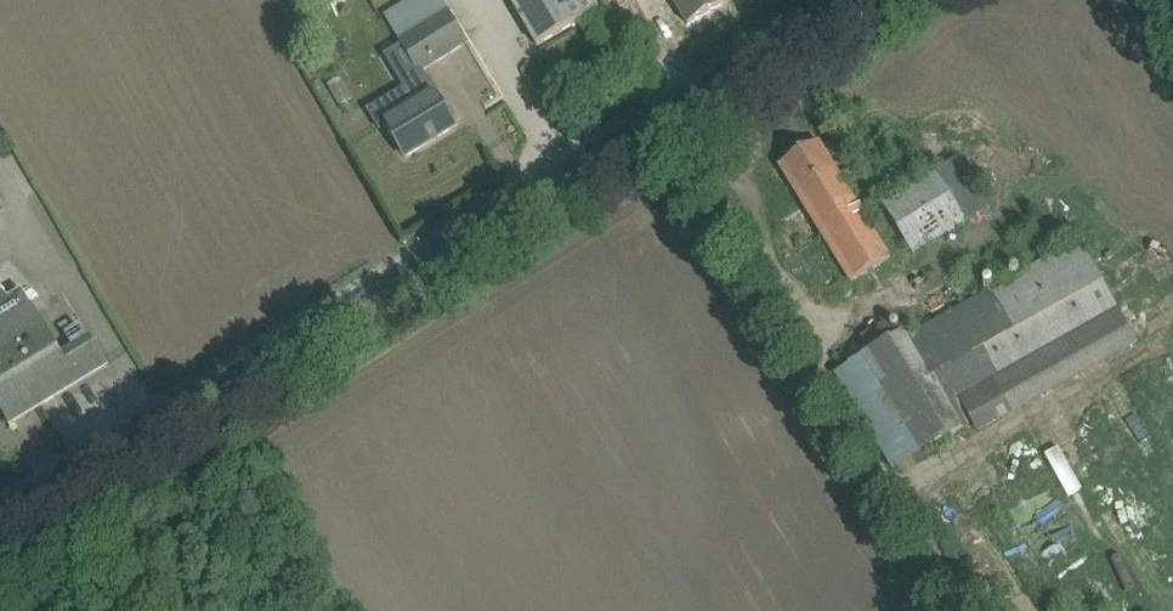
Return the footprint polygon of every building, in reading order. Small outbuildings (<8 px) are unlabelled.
[(419,72),(421,71),(466,43),(440,0),(411,0),(385,15),(405,48),(419,72)] [(592,0),(511,0),(537,46),(598,11),(592,0)] [(675,4),(688,25),(722,4),(722,3),(726,0),(673,0),(675,4)] [(404,88),(367,110),(378,129),(385,124),(406,158),(455,127),(426,80),(421,71),(419,72),(405,48),(386,59),(404,88)] [(819,141),(780,165),(792,186),(852,283),(891,259),(845,185),(860,176),(854,166),(839,175),(832,162),(819,141)] [(900,257),(982,210),(952,157),(870,204),(900,257)] [(1074,243),(906,335),(960,429),(972,422),(959,398),(1120,309),(1099,271),(1081,239),(1074,243)] [(0,408),(10,424),(108,365),(90,336),(87,338),(79,325),(65,334),(72,347),(61,354),(23,290),(8,298),(0,289),(0,408)] [(886,322),(862,338),(871,352),(896,337),(886,322)]
